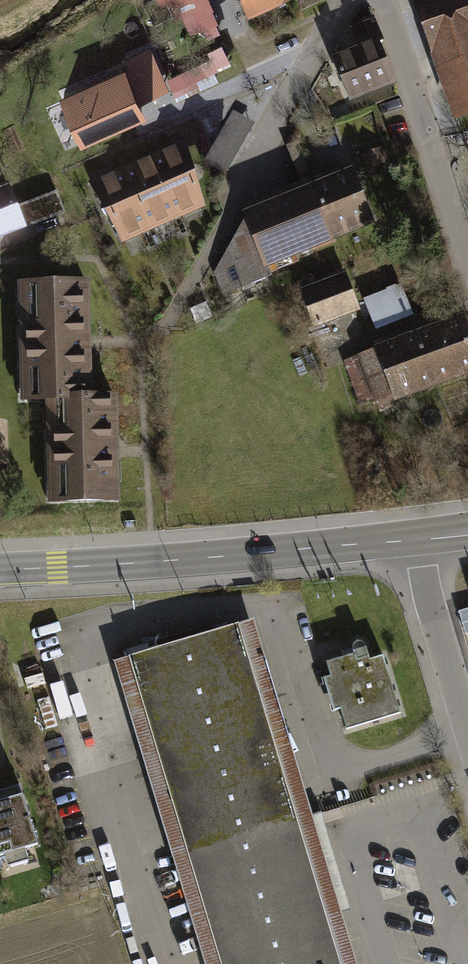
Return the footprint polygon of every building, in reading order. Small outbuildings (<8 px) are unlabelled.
[(190,33),(215,21),(205,0),(175,0),(190,33)] [(250,26),(310,0),(239,0),(250,26)] [(456,130),(467,126),(467,0),(411,0),(456,130)] [(386,50),(374,20),(361,25),(350,30),(358,50),(331,61),(351,110),(398,92),(382,52),(386,50)] [(175,88),(234,62),(227,45),(167,71),(175,88)] [(149,47),(124,58),(127,65),(128,69),(154,58),(149,47)] [(127,65),(123,66),(139,101),(167,88),(154,58),(128,69),(127,65)] [(123,66),(63,93),(82,135),(142,109),(139,101),(123,66)] [(234,114),(205,165),(225,177),(255,125),(234,114)] [(213,208),(186,150),(169,158),(143,170),(116,182),(92,193),(118,251),(213,208)] [(375,231),(351,172),(330,181),(312,188),(336,247),(375,231)] [(0,189),(0,236),(24,227),(16,208),(8,186),(0,189)] [(336,247),(312,188),(241,216),(246,227),(265,275),(336,247)] [(57,192),(40,198),(48,219),(65,213),(57,192)] [(48,219),(40,198),(16,208),(24,227),(25,229),(48,219)] [(265,275),(246,227),(214,275),(224,301),(268,284),(265,275)] [(361,314),(346,277),(303,295),(318,331),(361,314)] [(90,286),(20,288),(23,411),(48,410),(93,409),(90,286)] [(400,287),(373,299),(382,319),(409,307),(400,287)] [(461,319),(429,332),(374,353),(397,412),(467,384),(467,336),(461,319)] [(93,409),(48,410),(50,511),(121,510),(119,409),(93,409)] [(234,623),(124,655),(214,963),(333,963),(327,943),(234,623)] [(365,661),(361,646),(358,643),(352,642),(349,645),(348,650),(350,656),(323,664),(343,729),(394,713),(378,657),(365,661)] [(20,785),(0,791),(0,856),(6,854),(9,863),(28,857),(25,848),(38,845),(20,785)]
